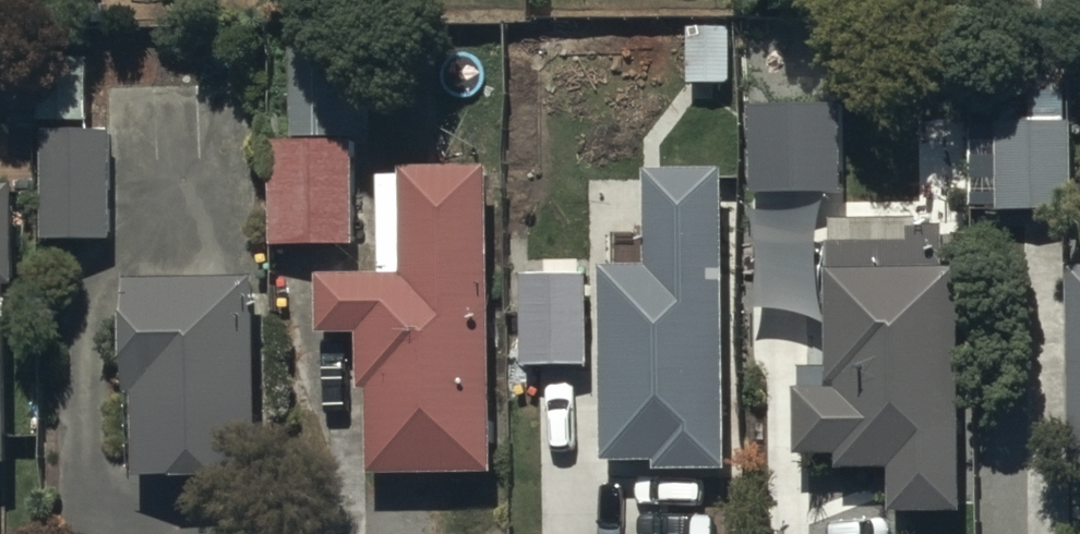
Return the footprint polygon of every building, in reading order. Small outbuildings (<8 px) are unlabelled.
[(734,34),(693,34),(693,88),(733,89),(734,34)] [(92,128),(92,68),(42,69),(42,128),(92,128)] [(790,118),(744,118),(745,234),(800,234),(800,216),(836,216),(835,74),(790,74),(790,118)] [(293,89),(294,150),(272,151),(275,257),(359,255),(356,148),(366,148),(364,88),(293,89)] [(998,218),(1074,217),(1075,89),(1011,88),(1011,129),(997,129),(998,218)] [(113,136),(44,137),(45,250),(114,250),(113,136)] [(493,178),(408,179),(410,286),(325,288),(326,343),(364,342),(365,399),(376,399),(377,484),(498,482),(493,178)] [(731,184),(657,183),(656,282),(611,281),(609,474),(662,474),(662,480),(729,481),(731,184)] [(0,201),(0,474),(13,474),(14,300),(25,300),(25,201),(0,201)] [(831,374),(806,374),(806,467),(849,467),(849,476),(895,476),(895,521),(964,521),(963,281),(948,281),(948,234),(912,234),(912,253),(831,253),(831,374)] [(589,279),(528,280),(529,373),(591,372),(589,279)] [(1070,280),(1077,478),(1079,478),(1079,280),(1070,280)] [(260,286),(130,286),(131,403),(140,402),(140,487),(260,486),(260,286)]
